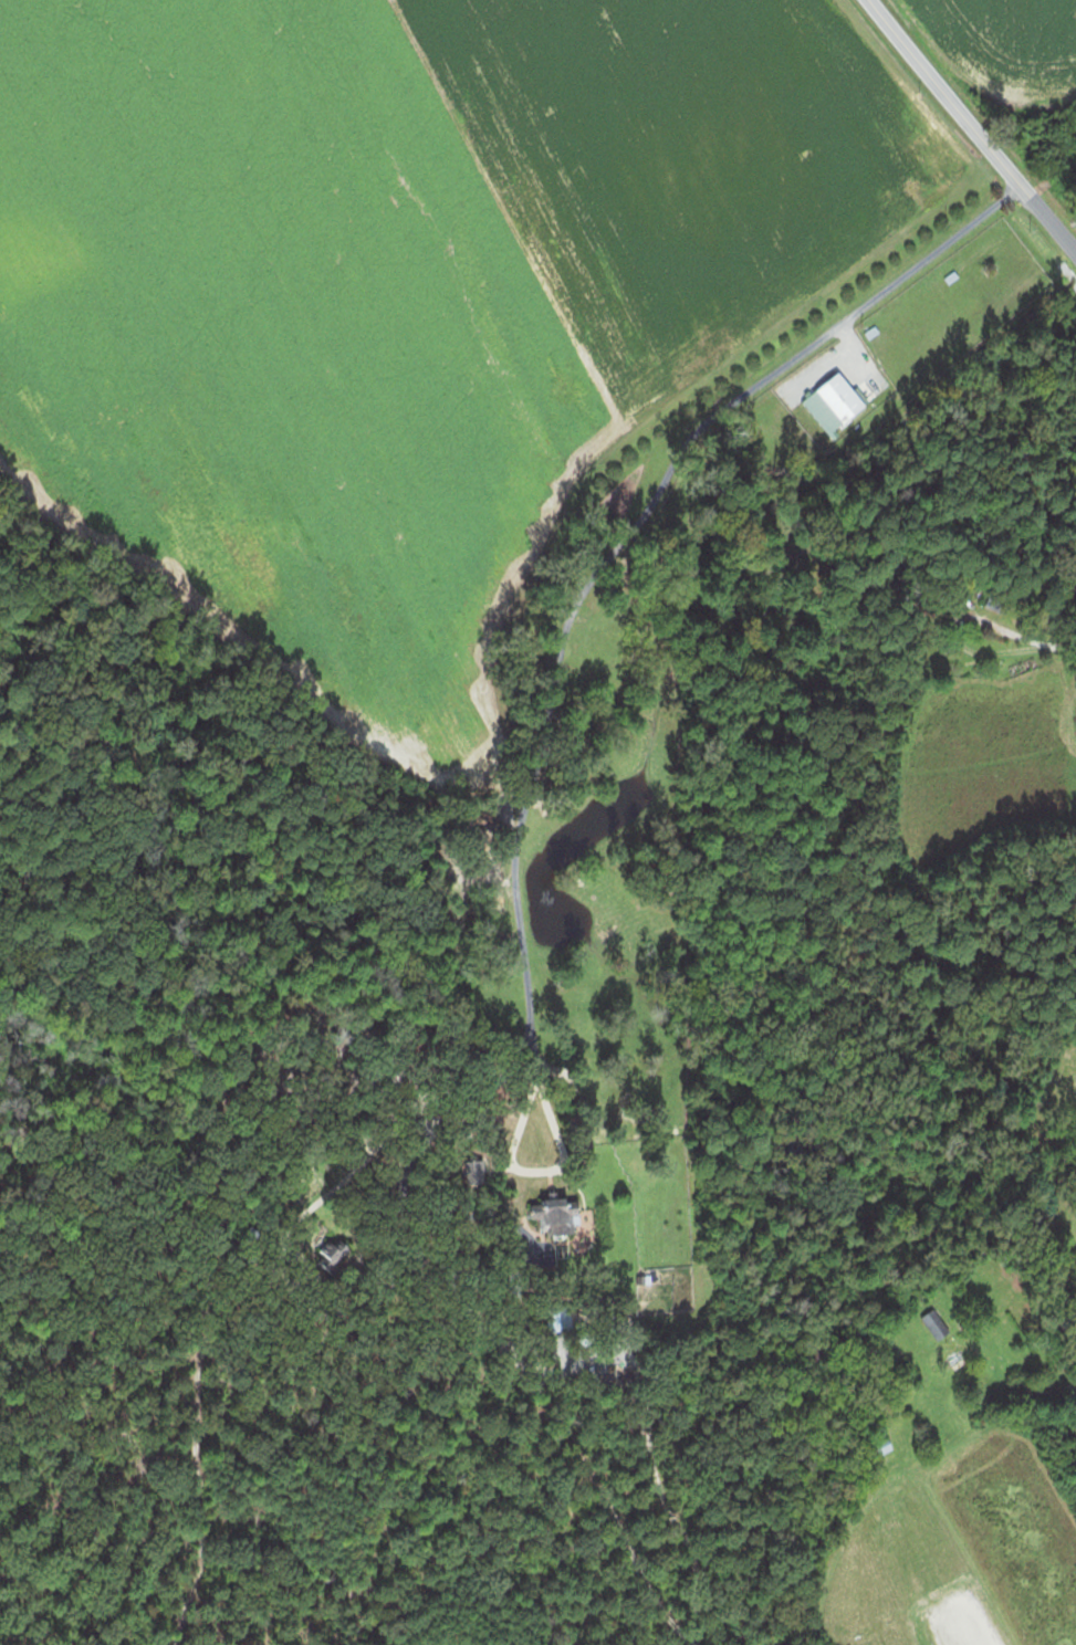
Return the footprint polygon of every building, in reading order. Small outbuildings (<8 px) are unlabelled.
[(831,423),(854,403),(826,370),(803,389),(831,423)] [(553,1223),(553,1196),(547,1196),(547,1194),(518,1194),(518,1213),(528,1213),(528,1223),(553,1223)] [(905,1324),(924,1346),(944,1329),(925,1306),(905,1324)] [(865,1463),(886,1448),(875,1434),(854,1449),(865,1463)]
